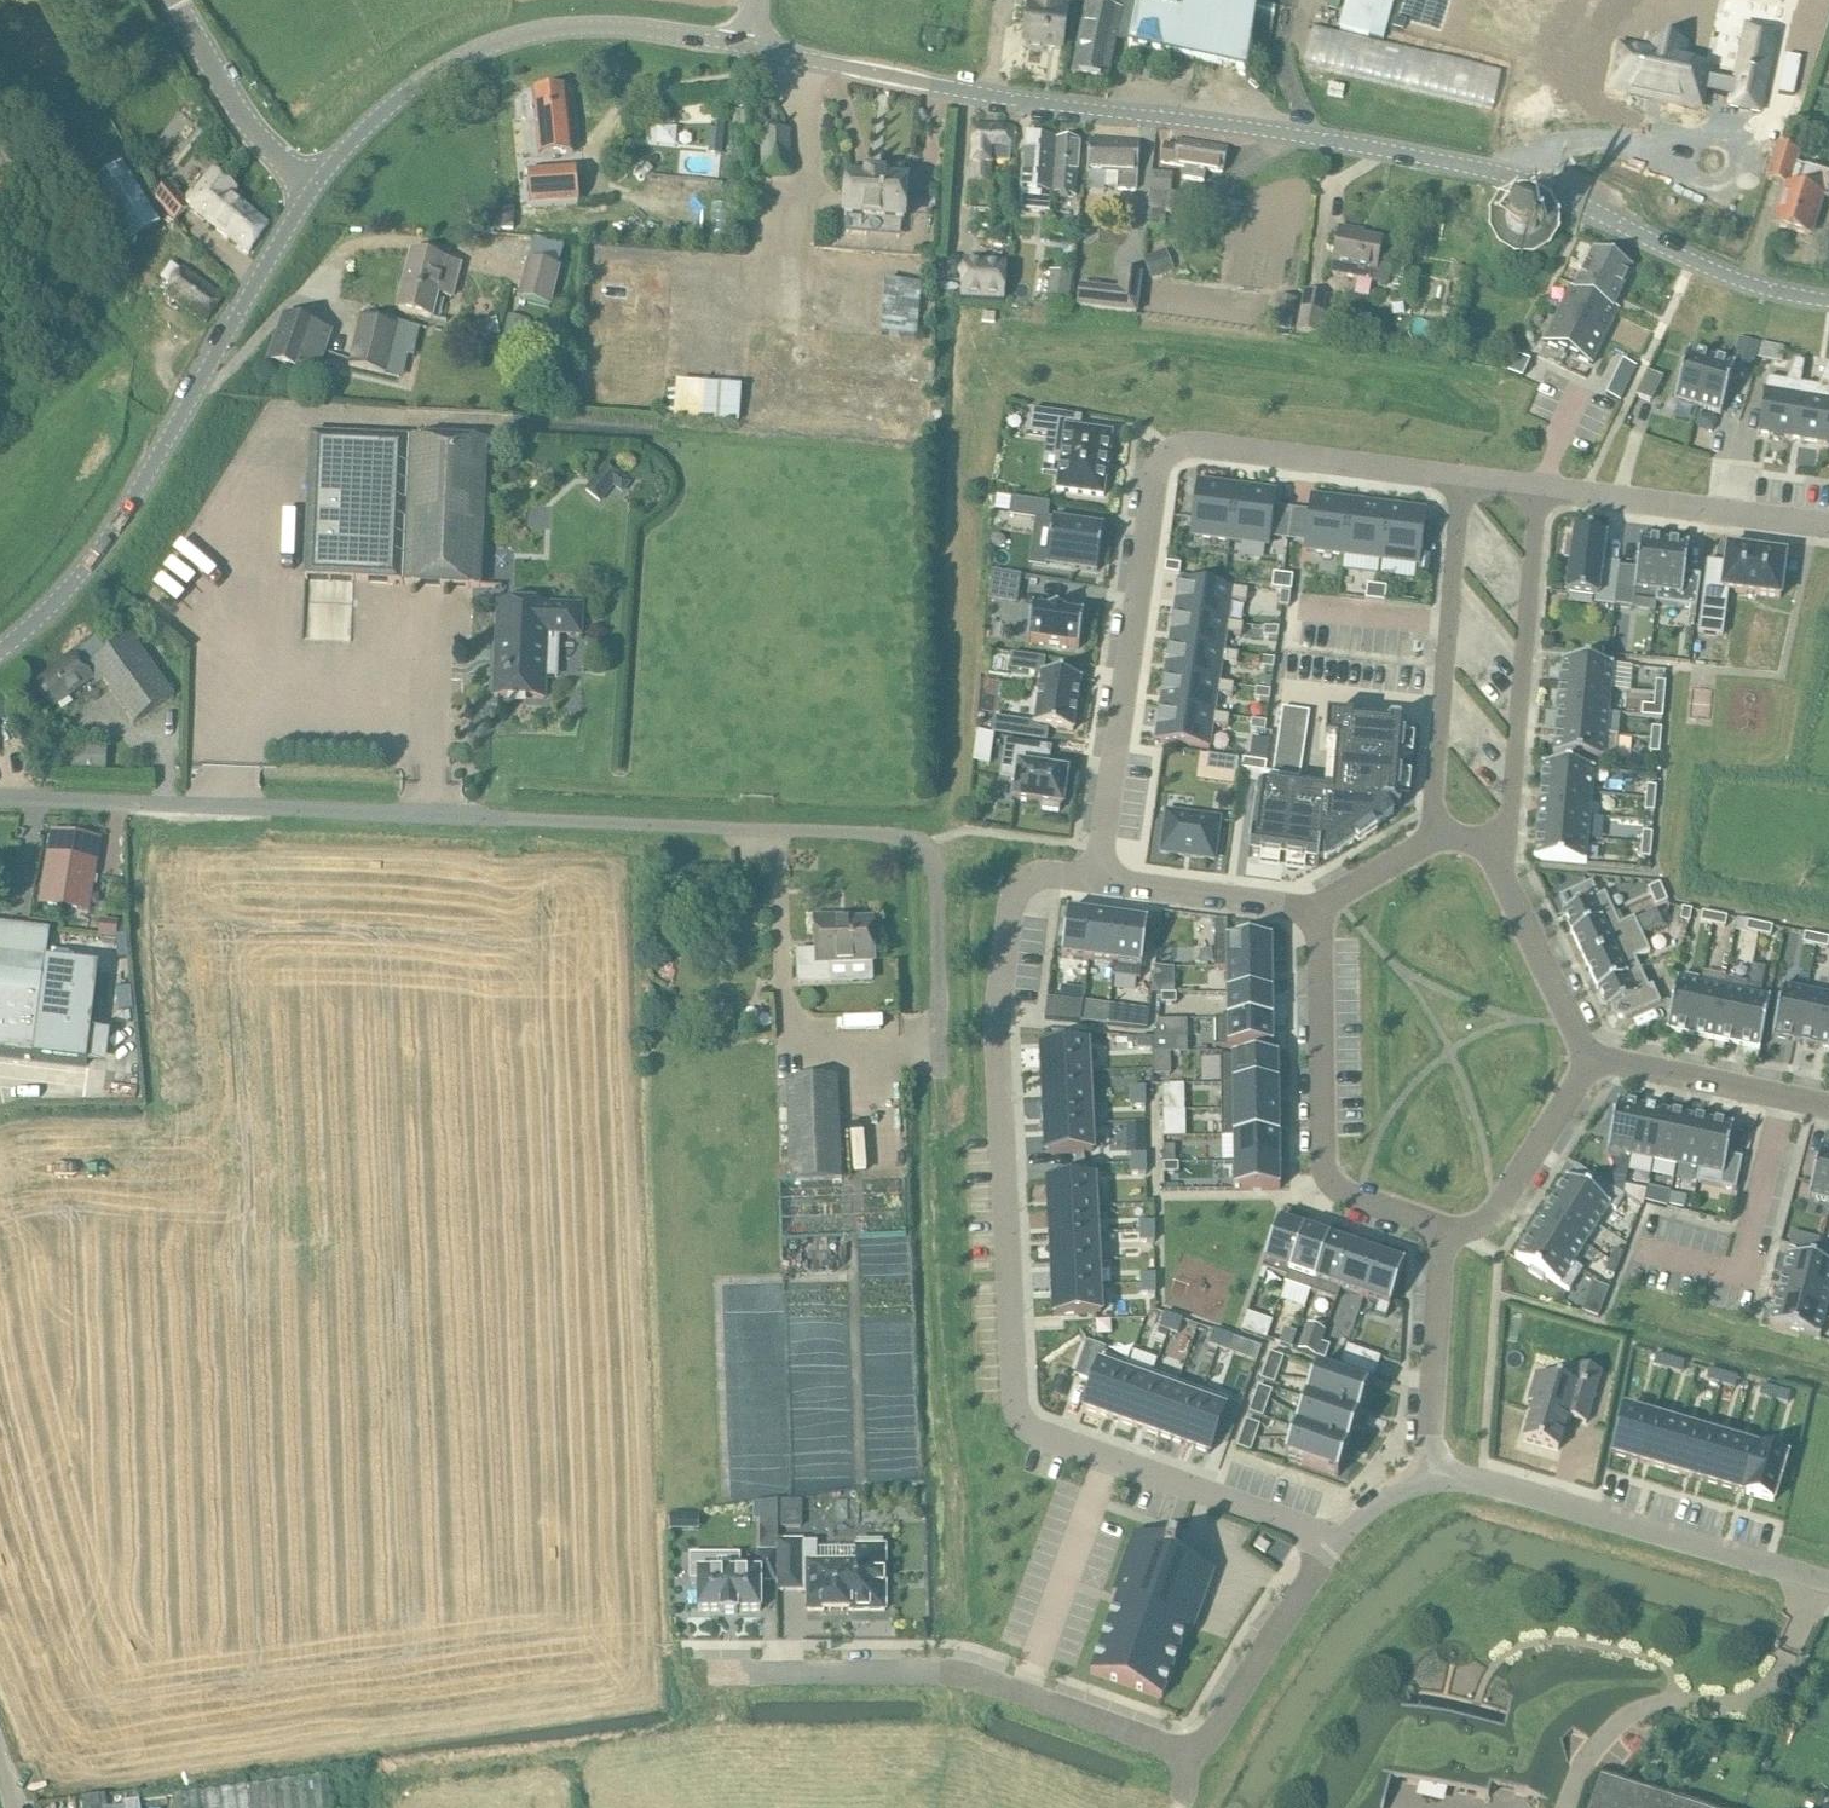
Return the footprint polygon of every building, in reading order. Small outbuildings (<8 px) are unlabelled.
[(1026,45),(1062,50),(1065,26),(1069,0),(1032,0),(1029,21),(1026,45)] [(1120,6),(1136,9),(1129,40),(1127,47),(1247,73),(1252,46),(1260,3),(1260,0),(1121,0),(1120,6)] [(1339,30),(1369,38),(1384,42),(1386,32),(1388,26),(1390,17),(1395,0),(1347,0),(1339,30)] [(1087,7),(1078,51),(1073,74),(1107,81),(1117,37),(1129,40),(1136,9),(1120,6),(1119,14),(1087,7)] [(1629,45),(1621,87),(1702,101),(1704,89),(1730,93),(1729,100),(1763,105),(1772,30),(1739,26),(1732,77),(1706,73),(1709,58),(1683,54),(1685,42),(1656,38),(1654,49),(1629,45)] [(1328,95),(1343,99),(1346,87),(1331,83),(1328,95)] [(537,122),(540,157),(574,154),(568,89),(534,92),(534,96),(526,97),(522,101),(524,120),(528,123),(537,122)] [(669,143),(724,145),(725,117),(671,115),(669,143)] [(976,124),(973,164),(971,164),(971,184),(989,185),(991,160),(1010,161),(1012,126),(976,124)] [(762,130),(762,173),(791,173),(791,129),(762,130)] [(1028,135),(1026,160),(1023,190),(1054,193),(1058,138),(1028,135)] [(1054,197),(1076,198),(1078,174),(1080,139),(1058,138),(1054,193),(1054,197)] [(1088,173),(1118,174),(1117,189),(1137,190),(1140,142),(1091,138),(1088,173)] [(1162,163),(1187,168),(1185,180),(1204,183),(1206,170),(1224,173),(1228,147),(1180,139),(1178,146),(1166,143),(1162,163)] [(1817,213),(1822,198),(1828,200),(1828,174),(1798,164),(1801,153),(1778,146),(1768,180),(1788,186),(1776,225),(1810,236),(1817,213)] [(648,153),(630,169),(642,183),(660,167),(648,153)] [(92,183),(130,242),(160,222),(122,164),(92,183)] [(575,169),(529,173),(532,207),(579,203),(575,169)] [(213,170),(212,171),(217,175),(199,198),(195,194),(188,203),(173,186),(158,199),(179,223),(188,212),(250,253),(269,223),(233,195),(238,190),(213,170)] [(1149,208),(1147,227),(1166,228),(1167,210),(1174,211),(1176,193),(1171,193),(1172,174),(1153,172),(1150,208),(1149,208)] [(849,175),(846,217),(849,217),(848,228),(868,230),(869,219),(905,221),(908,180),(884,178),(885,174),(868,173),(868,177),(849,175)] [(1507,236),(1510,239),(1512,241),(1515,243),(1519,244),(1522,245),(1526,245),(1529,245),(1532,244),(1536,242),(1538,240),(1541,237),(1543,235),(1545,231),(1545,228),(1546,224),(1546,221),(1545,217),(1543,214),(1542,211),(1539,209),(1536,206),(1533,205),(1530,203),(1526,203),(1523,203),(1519,203),(1516,205),(1513,207),(1510,209),(1508,212),(1506,215),(1504,218),(1504,222),(1504,225),(1504,229),(1505,233),(1507,236)] [(496,228),(514,228),(514,210),(496,209),(496,228)] [(1078,232),(1079,223),(1062,222),(1062,225),(1050,224),(1049,230),(1078,232)] [(1391,267),(1379,265),(1384,239),(1363,235),(1364,231),(1340,227),(1339,231),(1339,230),(1331,273),(1388,284),(1391,267)] [(1166,250),(1143,259),(1151,280),(1174,271),(1166,250)] [(1574,290),(1570,288),(1569,289),(1593,301),(1617,312),(1618,310),(1614,308),(1632,268),(1593,250),(1574,290)] [(432,318),(438,294),(452,298),(460,267),(445,264),(446,261),(413,253),(399,310),(432,318)] [(519,298),(552,306),(564,267),(529,259),(519,298)] [(1004,299),(1006,265),(965,262),(963,296),(1004,299)] [(161,280),(174,288),(169,296),(207,322),(224,296),(186,270),(185,272),(172,263),(161,280)] [(1050,271),(1046,302),(1069,306),(1073,274),(1050,271)] [(1137,316),(1141,276),(1120,273),(1118,291),(1080,286),(1077,308),(1137,316)] [(885,282),(881,336),(917,339),(922,285),(885,282)] [(1569,289),(1557,316),(1581,327),(1593,301),(1569,289)] [(1299,332),(1328,337),(1330,324),(1319,322),(1324,297),(1306,293),(1299,332)] [(1274,325),(1291,329),(1297,302),(1280,298),(1274,325)] [(1593,301),(1581,327),(1605,339),(1617,312),(1593,301)] [(503,338),(518,342),(525,319),(510,314),(503,338)] [(1544,343),(1568,354),(1581,327),(1557,316),(1544,343)] [(287,318),(272,360),(298,369),(318,376),(333,335),(287,318)] [(351,364),(386,373),(397,327),(362,318),(351,364)] [(497,318),(478,322),(481,339),(500,335),(497,318)] [(1581,327),(1568,354),(1592,365),(1605,339),(1581,327)] [(1732,362),(1753,366),(1755,356),(1782,361),(1785,345),(1737,335),(1732,362)] [(1698,407),(1712,359),(1690,352),(1691,351),(1689,351),(1674,401),(1676,402),(1676,401),(1698,407)] [(1509,372),(1522,378),(1531,361),(1517,354),(1509,372)] [(1734,365),(1712,359),(1698,407),(1720,413),(1720,414),(1721,415),(1736,364),(1734,364),(1734,365)] [(1607,395),(1620,401),(1637,366),(1623,360),(1607,395)] [(1767,378),(1757,434),(1791,440),(1801,384),(1804,362),(1795,360),(1786,382),(1767,378)] [(1791,440),(1825,445),(1828,417),(1828,366),(1827,365),(1818,387),(1801,384),(1791,440)] [(1636,394),(1651,400),(1662,376),(1647,369),(1636,394)] [(703,421),(739,424),(742,388),(706,384),(703,421)] [(1104,497),(1112,434),(1059,427),(1060,414),(1032,410),(1029,433),(1065,438),(1057,490),(1104,497)] [(1661,435),(1677,441),(1682,428),(1667,422),(1661,435)] [(1677,441),(1691,447),(1697,434),(1682,428),(1677,441)] [(312,435),(305,579),(481,587),(488,443),(312,435)] [(586,489),(601,501),(615,486),(623,492),(631,482),(607,462),(586,489)] [(1197,479),(1190,537),(1228,542),(1235,484),(1197,479)] [(1011,482),(998,480),(997,488),(1010,491),(1011,482)] [(1235,484),(1228,542),(1270,548),(1271,538),(1275,507),(1277,490),(1235,484)] [(1305,542),(1304,553),(1341,557),(1348,499),(1311,494),(1309,511),(1305,542)] [(1348,499),(1341,557),(1380,562),(1387,504),(1348,499)] [(1387,504),(1380,562),(1382,563),(1416,567),(1418,567),(1420,567),(1422,554),(1427,509),(1387,504)] [(1096,573),(1103,525),(1053,518),(1046,566),(1096,573)] [(1566,594),(1597,598),(1596,603),(1613,606),(1618,567),(1603,565),(1606,536),(1574,532),(1574,539),(1568,538),(1565,558),(1571,559),(1566,594)] [(1641,538),(1634,590),(1636,590),(1636,589),(1658,592),(1656,603),(1657,603),(1665,542),(1642,539),(1643,538),(1641,538)] [(1688,545),(1665,542),(1657,603),(1697,608),(1701,576),(1685,574),(1689,544),(1688,544),(1688,545)] [(1708,563),(1700,633),(1721,635),(1727,591),(1778,597),(1783,558),(1729,551),(1727,566),(1708,563)] [(1166,563),(1165,573),(1180,575),(1181,564),(1166,563)] [(993,572),(988,601),(1018,605),(1022,576),(993,572)] [(1272,587),(1272,588),(1282,590),(1283,575),(1274,573),(1272,587)] [(1283,575),(1282,590),(1291,591),(1293,576),(1283,575)] [(1179,580),(1174,613),(1229,620),(1232,600),(1246,602),(1248,591),(1234,589),(1235,588),(1179,580)] [(1367,585),(1365,600),(1375,601),(1377,586),(1367,585)] [(1377,586),(1375,601),(1385,602),(1387,587),(1377,586)] [(1281,592),(1279,606),(1289,607),(1291,593),(1281,592)] [(545,698),(548,634),(581,635),(582,608),(499,604),(495,696),(545,698)] [(1049,611),(1034,609),(1034,608),(1033,608),(1028,642),(1030,642),(1030,641),(1078,648),(1078,649),(1079,649),(1084,615),(1083,615),(1083,616),(1066,613),(1066,612),(1049,610),(1049,611)] [(1174,613),(1169,644),(1224,652),(1227,632),(1242,634),(1243,623),(1229,620),(1174,613)] [(1264,626),(1263,636),(1278,637),(1279,627),(1264,626)] [(135,724),(175,696),(132,637),(87,669),(76,652),(34,682),(52,706),(99,673),(135,724)] [(1169,644),(1165,676),(1220,684),(1223,663),(1237,665),(1239,654),(1224,652),(1169,644)] [(1261,657),(1259,668),(1274,669),(1275,659),(1261,657)] [(1562,662),(1560,685),(1610,690),(1613,667),(1614,667),(1614,665),(1561,661),(1561,662),(1562,662)] [(1073,731),(1081,678),(1043,672),(1035,723),(1028,722),(1026,738),(1047,742),(1049,727),(1073,731)] [(1260,675),(1258,688),(1270,690),(1272,677),(1260,675)] [(1165,676),(1160,708),(1215,715),(1218,695),(1233,697),(1234,686),(1220,684),(1165,676)] [(1656,681),(1655,693),(1665,694),(1666,681),(1656,681)] [(1560,685),(1558,708),(1608,713),(1610,690),(1560,685)] [(1664,706),(1665,694),(1655,693),(1654,706),(1664,706)] [(0,705),(0,720),(10,715),(3,704),(0,705)] [(1160,708),(1155,741),(1211,749),(1214,727),(1228,729),(1230,717),(1215,715),(1160,708)] [(1282,708),(1273,774),(1300,778),(1310,712),(1282,708)] [(1558,708),(1556,731),(1606,736),(1607,734),(1608,713),(1558,708)] [(1258,789),(1248,857),(1319,867),(1356,841),(1354,838),(1372,825),(1374,828),(1393,815),(1393,813),(1394,807),(1399,807),(1407,726),(1327,719),(1325,744),(1336,744),(1332,798),(1258,789)] [(1252,720),(1250,730),(1265,732),(1267,722),(1252,720)] [(1652,727),(1651,739),(1661,740),(1662,728),(1652,727)] [(971,761),(987,764),(992,733),(976,731),(971,761)] [(1618,735),(1607,734),(1606,736),(1556,731),(1554,754),(1553,754),(1553,756),(1616,761),(1618,735)] [(1660,753),(1661,740),(1651,739),(1650,752),(1660,753)] [(1063,807),(1068,773),(1040,769),(1043,748),(1006,742),(1001,778),(1018,780),(1015,800),(1043,804),(1042,810),(1059,812),(1060,806),(1063,807)] [(72,748),(71,770),(107,772),(108,750),(72,748)] [(1208,756),(1205,781),(1235,785),(1239,761),(1208,756)] [(1244,759),(1242,769),(1266,773),(1267,763),(1244,759)] [(1544,766),(1542,789),(1592,793),(1594,770),(1595,770),(1595,769),(1543,764),(1543,766),(1544,766)] [(1647,785),(1646,798),(1656,799),(1657,786),(1647,785)] [(1542,789),(1539,812),(1590,816),(1592,793),(1542,789)] [(1654,811),(1656,799),(1646,798),(1645,810),(1654,811)] [(1539,812),(1537,835),(1588,839),(1590,816),(1539,812)] [(1168,814),(1163,852),(1214,859),(1219,821),(1168,814)] [(51,832),(38,905),(90,914),(103,837),(72,832),(51,829),(51,832)] [(1643,832),(1642,844),(1651,845),(1653,832),(1643,832)] [(1586,862),(1588,839),(1537,835),(1535,858),(1534,858),(1534,859),(1586,864),(1587,862),(1586,862)] [(1650,857),(1651,845),(1642,844),(1641,857),(1650,857)] [(12,871),(11,886),(34,887),(34,872),(12,871)] [(1563,914),(1572,933),(1614,913),(1605,894),(1598,897),(1592,882),(1560,897),(1566,911),(1562,913),(1563,915),(1563,914)] [(1651,887),(1655,896),(1664,892),(1660,883),(1651,887)] [(1668,901),(1664,892),(1655,896),(1659,905),(1668,901)] [(1689,925),(1692,910),(1682,908),(1680,923),(1689,925)] [(1069,911),(1063,957),(1089,960),(1095,915),(1069,911)] [(1573,934),(1585,961),(1641,935),(1633,919),(1619,925),(1614,913),(1572,933),(1571,933),(1572,935),(1573,934)] [(1700,922),(1713,925),(1715,915),(1702,913),(1700,922)] [(1095,915),(1089,960),(1114,963),(1120,918),(1095,915)] [(1715,915),(1713,925),(1725,927),(1727,918),(1715,915)] [(816,918),(817,942),(818,965),(874,963),(873,920),(839,922),(838,917),(816,918)] [(1120,918),(1114,963),(1141,967),(1147,921),(1120,918)] [(1746,931),(1758,934),(1760,924),(1748,922),(1746,931)] [(1760,924),(1758,934),(1771,936),(1773,927),(1760,924)] [(32,1058),(33,1057),(35,1058),(88,1064),(92,1031),(98,981),(99,968),(47,962),(45,961),(48,931),(0,925),(0,1054),(32,1058)] [(1803,943),(1816,946),(1817,936),(1805,934),(1803,943)] [(1597,990),(1598,990),(1640,971),(1635,960),(1649,953),(1641,935),(1585,961),(1598,988),(1597,989),(1597,990)] [(1816,946),(1828,948),(1828,943),(1828,939),(1817,936),(1816,946)] [(1227,940),(1216,940),(1216,967),(1227,967),(1273,967),(1273,940),(1227,940)] [(1155,966),(1154,980),(1174,981),(1174,968),(1170,968),(1155,966)] [(1273,967),(1227,967),(1227,993),(1273,993),(1273,967)] [(1648,989),(1640,971),(1598,990),(1607,1008),(1606,1009),(1607,1010),(1611,1008),(1615,1016),(1627,1021),(1661,1005),(1652,987),(1648,989)] [(1668,1030),(1691,1035),(1701,985),(1678,981),(1679,980),(1677,979),(1667,1031),(1668,1031),(1668,1030)] [(1701,985),(1691,1035),(1714,1039),(1724,990),(1701,985)] [(1774,1037),(1796,1042),(1806,993),(1784,988),(1784,987),(1783,987),(1772,1038),(1773,1038),(1774,1037)] [(1724,990),(1714,1039),(1736,1044),(1746,994),(1724,990)] [(1273,993),(1227,993),(1228,1018),(1274,1018),(1273,993)] [(1806,993),(1796,1042),(1819,1046),(1828,997),(1806,993)] [(1174,994),(1162,994),(1162,1004),(1177,1004),(1176,994),(1174,994)] [(1746,994),(1736,1044),(1759,1048),(1759,1049),(1760,1050),(1771,998),(1769,998),(1769,999),(1746,994)] [(1819,1046),(1828,1049),(1828,997),(1819,1046)] [(1048,999),(1045,1019),(1081,1022),(1084,1003),(1059,1000),(1048,999)] [(1084,1003),(1081,1022),(1108,1025),(1110,1005),(1084,1001),(1084,1003)] [(1110,1005),(1108,1025),(1148,1029),(1150,1010),(1110,1005)] [(1228,1018),(1216,1018),(1216,1047),(1274,1046),(1274,1018),(1228,1018)] [(1144,1038),(1138,1038),(1138,1049),(1154,1049),(1153,1038),(1144,1038)] [(1157,1038),(1153,1038),(1154,1049),(1154,1053),(1188,1052),(1188,1038),(1157,1038)] [(1090,1043),(1039,1046),(1040,1075),(1092,1072),(1090,1043)] [(1171,1054),(1155,1054),(1155,1075),(1171,1075),(1171,1054)] [(1279,1057),(1221,1057),(1221,1084),(1279,1083),(1279,1057)] [(1092,1072),(1040,1075),(1041,1101),(1093,1098),(1092,1072)] [(839,1080),(788,1082),(792,1181),(843,1179),(839,1080)] [(1279,1083),(1221,1084),(1222,1110),(1280,1109),(1279,1083)] [(1146,1086),(1130,1087),(1130,1096),(1146,1096),(1146,1086)] [(1146,1096),(1130,1096),(1130,1106),(1146,1106),(1146,1096)] [(1044,1101),(1041,1101),(1043,1127),(1047,1127),(1087,1125),(1094,1125),(1093,1098),(1085,1099),(1044,1101)] [(1632,1157),(1642,1107),(1619,1103),(1619,1102),(1618,1101),(1607,1153),(1609,1153),(1609,1152),(1632,1157)] [(1654,1162),(1664,1112),(1642,1107),(1632,1157),(1654,1162)] [(1280,1109),(1222,1110),(1222,1137),(1233,1137),(1280,1137),(1280,1109)] [(1654,1162),(1677,1166),(1687,1117),(1664,1112),(1654,1162)] [(1710,1121),(1687,1117),(1677,1166),(1698,1171),(1696,1182),(1697,1182),(1710,1121)] [(1710,1121),(1697,1182),(1736,1190),(1743,1159),(1727,1156),(1734,1125),(1733,1125),(1732,1126),(1710,1121)] [(1163,1123),(1163,1133),(1184,1132),(1184,1123),(1163,1123)] [(1047,1127),(1043,1127),(1044,1156),(1096,1154),(1094,1125),(1087,1125),(1047,1127)] [(1280,1137),(1233,1137),(1233,1163),(1280,1162),(1280,1137)] [(1174,1142),(1162,1142),(1162,1157),(1174,1156),(1174,1142)] [(1823,1147),(1822,1147),(1808,1197),(1810,1198),(1810,1197),(1828,1202),(1828,1150),(1823,1148),(1823,1147)] [(1147,1154),(1130,1155),(1131,1165),(1147,1164),(1147,1154)] [(1280,1162),(1233,1163),(1234,1189),(1281,1188),(1280,1162)] [(1179,1163),(1163,1164),(1164,1174),(1179,1173),(1179,1163)] [(1147,1164),(1131,1165),(1131,1174),(1147,1174),(1147,1164)] [(1097,1178),(1046,1181),(1047,1211),(1098,1208),(1097,1178)] [(1567,1179),(1554,1199),(1597,1226),(1609,1206),(1616,1211),(1625,1196),(1597,1178),(1588,1191),(1567,1178),(1566,1179),(1567,1179)] [(1650,1185),(1646,1201),(1662,1205),(1666,1189),(1650,1185)] [(1671,1193),(1669,1205),(1685,1208),(1687,1197),(1671,1193)] [(1542,1218),(1585,1245),(1597,1226),(1554,1199),(1542,1218)] [(1098,1208),(1047,1211),(1048,1237),(1100,1234),(1098,1208)] [(1530,1237),(1582,1271),(1583,1270),(1573,1264),(1585,1245),(1542,1218),(1530,1237)] [(1286,1283),(1305,1228),(1280,1219),(1262,1269),(1287,1277),(1285,1283),(1286,1283)] [(1155,1222),(1139,1222),(1139,1232),(1155,1231),(1155,1222)] [(1311,1292),(1330,1237),(1305,1228),(1286,1283),(1311,1292)] [(1155,1231),(1139,1232),(1140,1242),(1155,1241),(1155,1231)] [(1100,1234),(1048,1237),(1050,1263),(1101,1260),(1100,1234)] [(1336,1301),(1355,1246),(1330,1237),(1311,1292),(1336,1301)] [(1582,1271),(1530,1237),(1517,1257),(1516,1256),(1516,1258),(1569,1292),(1582,1271)] [(1803,1239),(1801,1249),(1811,1251),(1813,1241),(1803,1239)] [(1819,1253),(1828,1255),(1828,1245),(1821,1243),(1819,1253)] [(1365,1298),(1380,1255),(1355,1246),(1336,1301),(1337,1301),(1341,1290),(1365,1298)] [(1610,1261),(1619,1265),(1624,1253),(1614,1250),(1610,1261)] [(1390,1307),(1405,1263),(1380,1255),(1365,1298),(1390,1307)] [(1782,1279),(1828,1291),(1828,1265),(1787,1255),(1787,1256),(1788,1256),(1782,1279)] [(1101,1260),(1050,1263),(1051,1289),(1102,1287),(1101,1260)] [(1615,1276),(1619,1265),(1610,1261),(1605,1273),(1615,1276)] [(1156,1274),(1140,1274),(1140,1284),(1156,1284),(1156,1274)] [(1776,1301),(1825,1314),(1828,1299),(1828,1291),(1782,1279),(1776,1301)] [(1592,1292),(1606,1298),(1610,1289),(1596,1283),(1592,1292)] [(1156,1284),(1140,1284),(1140,1294),(1156,1294),(1156,1284)] [(1102,1287),(1051,1289),(1052,1318),(1104,1315),(1102,1287)] [(1820,1336),(1825,1314),(1776,1301),(1771,1323),(1770,1323),(1769,1324),(1820,1337),(1821,1336),(1820,1336)] [(1265,1334),(1270,1319),(1245,1311),(1240,1326),(1265,1334)] [(1165,1313),(1159,1328),(1169,1331),(1174,1317),(1165,1313)] [(1174,1317),(1169,1331),(1178,1335),(1183,1320),(1174,1317)] [(1111,1319),(1097,1320),(1097,1332),(1112,1331),(1111,1319)] [(1308,1324),(1299,1350),(1316,1356),(1321,1342),(1325,1331),(1308,1324)] [(1285,1328),(1279,1343),(1292,1348),(1297,1333),(1285,1328)] [(1214,1331),(1209,1345),(1218,1348),(1223,1334),(1214,1331)] [(1223,1334),(1218,1348),(1228,1352),(1233,1337),(1223,1334)] [(1321,1342),(1316,1356),(1325,1360),(1330,1346),(1321,1342)] [(1374,1376),(1381,1358),(1347,1346),(1341,1365),(1374,1376)] [(1270,1353),(1261,1379),(1275,1384),(1284,1358),(1270,1353)] [(1656,1356),(1654,1366),(1668,1370),(1671,1359),(1657,1355),(1656,1356)] [(1103,1356),(1084,1409),(1109,1418),(1128,1365),(1103,1356)] [(1671,1359),(1668,1370),(1682,1374),(1685,1364),(1685,1363),(1671,1359)] [(1533,1405),(1522,1441),(1559,1452),(1569,1419),(1587,1425),(1603,1372),(1570,1363),(1564,1382),(1536,1374),(1527,1403),(1533,1405)] [(1128,1365),(1109,1418),(1133,1427),(1152,1373),(1128,1365)] [(1359,1417),(1369,1388),(1316,1369),(1306,1399),(1359,1417)] [(1709,1371),(1706,1381),(1720,1385),(1724,1374),(1718,1373),(1710,1370),(1709,1371)] [(1152,1373),(1133,1427),(1158,1436),(1177,1382),(1152,1373)] [(1724,1374),(1720,1385),(1735,1389),(1738,1379),(1738,1378),(1727,1375),(1724,1374)] [(1177,1382),(1158,1436),(1183,1445),(1202,1391),(1177,1382)] [(1759,1395),(1759,1396),(1774,1400),(1775,1395),(1777,1389),(1762,1385),(1762,1386),(1759,1395)] [(1263,1417),(1272,1391),(1258,1386),(1249,1413),(1263,1417)] [(1775,1395),(1774,1400),(1788,1404),(1791,1394),(1791,1393),(1777,1389),(1775,1395)] [(1202,1391),(1183,1445),(1209,1454),(1228,1401),(1202,1391)] [(1348,1447),(1359,1417),(1306,1399),(1295,1429),(1348,1447)] [(1614,1443),(1610,1456),(1611,1456),(1639,1464),(1653,1416),(1625,1407),(1614,1443)] [(1653,1416),(1639,1464),(1666,1472),(1673,1448),(1680,1424),(1653,1416)] [(1251,1452),(1260,1425),(1246,1421),(1237,1447),(1251,1452)] [(1673,1448),(1666,1472),(1692,1480),(1706,1431),(1680,1424),(1673,1448)] [(1338,1477),(1348,1447),(1295,1429),(1285,1458),(1338,1477)] [(1706,1431),(1692,1480),(1718,1487),(1733,1439),(1706,1431)] [(1733,1439),(1718,1487),(1746,1495),(1760,1447),(1733,1439)] [(1760,1447),(1746,1495),(1773,1504),(1788,1455),(1760,1447)] [(779,1501),(754,1504),(754,1521),(760,1521),(779,1522),(779,1501)] [(1194,1631),(1215,1571),(1175,1557),(1178,1550),(1134,1534),(1113,1593),(1119,1595),(1091,1673),(1163,1698),(1188,1629),(1194,1631)] [(1255,1546),(1265,1553),(1271,1545),(1260,1538),(1255,1546)] [(779,1552),(779,1581),(779,1590),(808,1590),(808,1611),(885,1611),(885,1547),(882,1548),(882,1542),(859,1542),(859,1548),(856,1548),(856,1563),(818,1563),(818,1542),(779,1542),(779,1552)] [(761,1581),(779,1581),(779,1552),(759,1552),(760,1572),(722,1572),(722,1555),(691,1555),(691,1579),(698,1579),(698,1612),(721,1612),(721,1615),(738,1615),(738,1612),(761,1612),(761,1581)] [(681,1587),(681,1600),(689,1600),(689,1587),(681,1587)] [(1463,1723),(1401,1709),(1406,1717),(1393,1766),(1391,1767),(1390,1771),(1487,1795),(1490,1783),(1521,1790),(1532,1743),(1502,1736),(1503,1733),(1477,1727),(1476,1731),(1462,1727),(1463,1723)] [(175,1807),(331,1807),(328,1778),(174,1797),(175,1807)] [(1602,1780),(1593,1807),(1694,1807),(1602,1780)]
